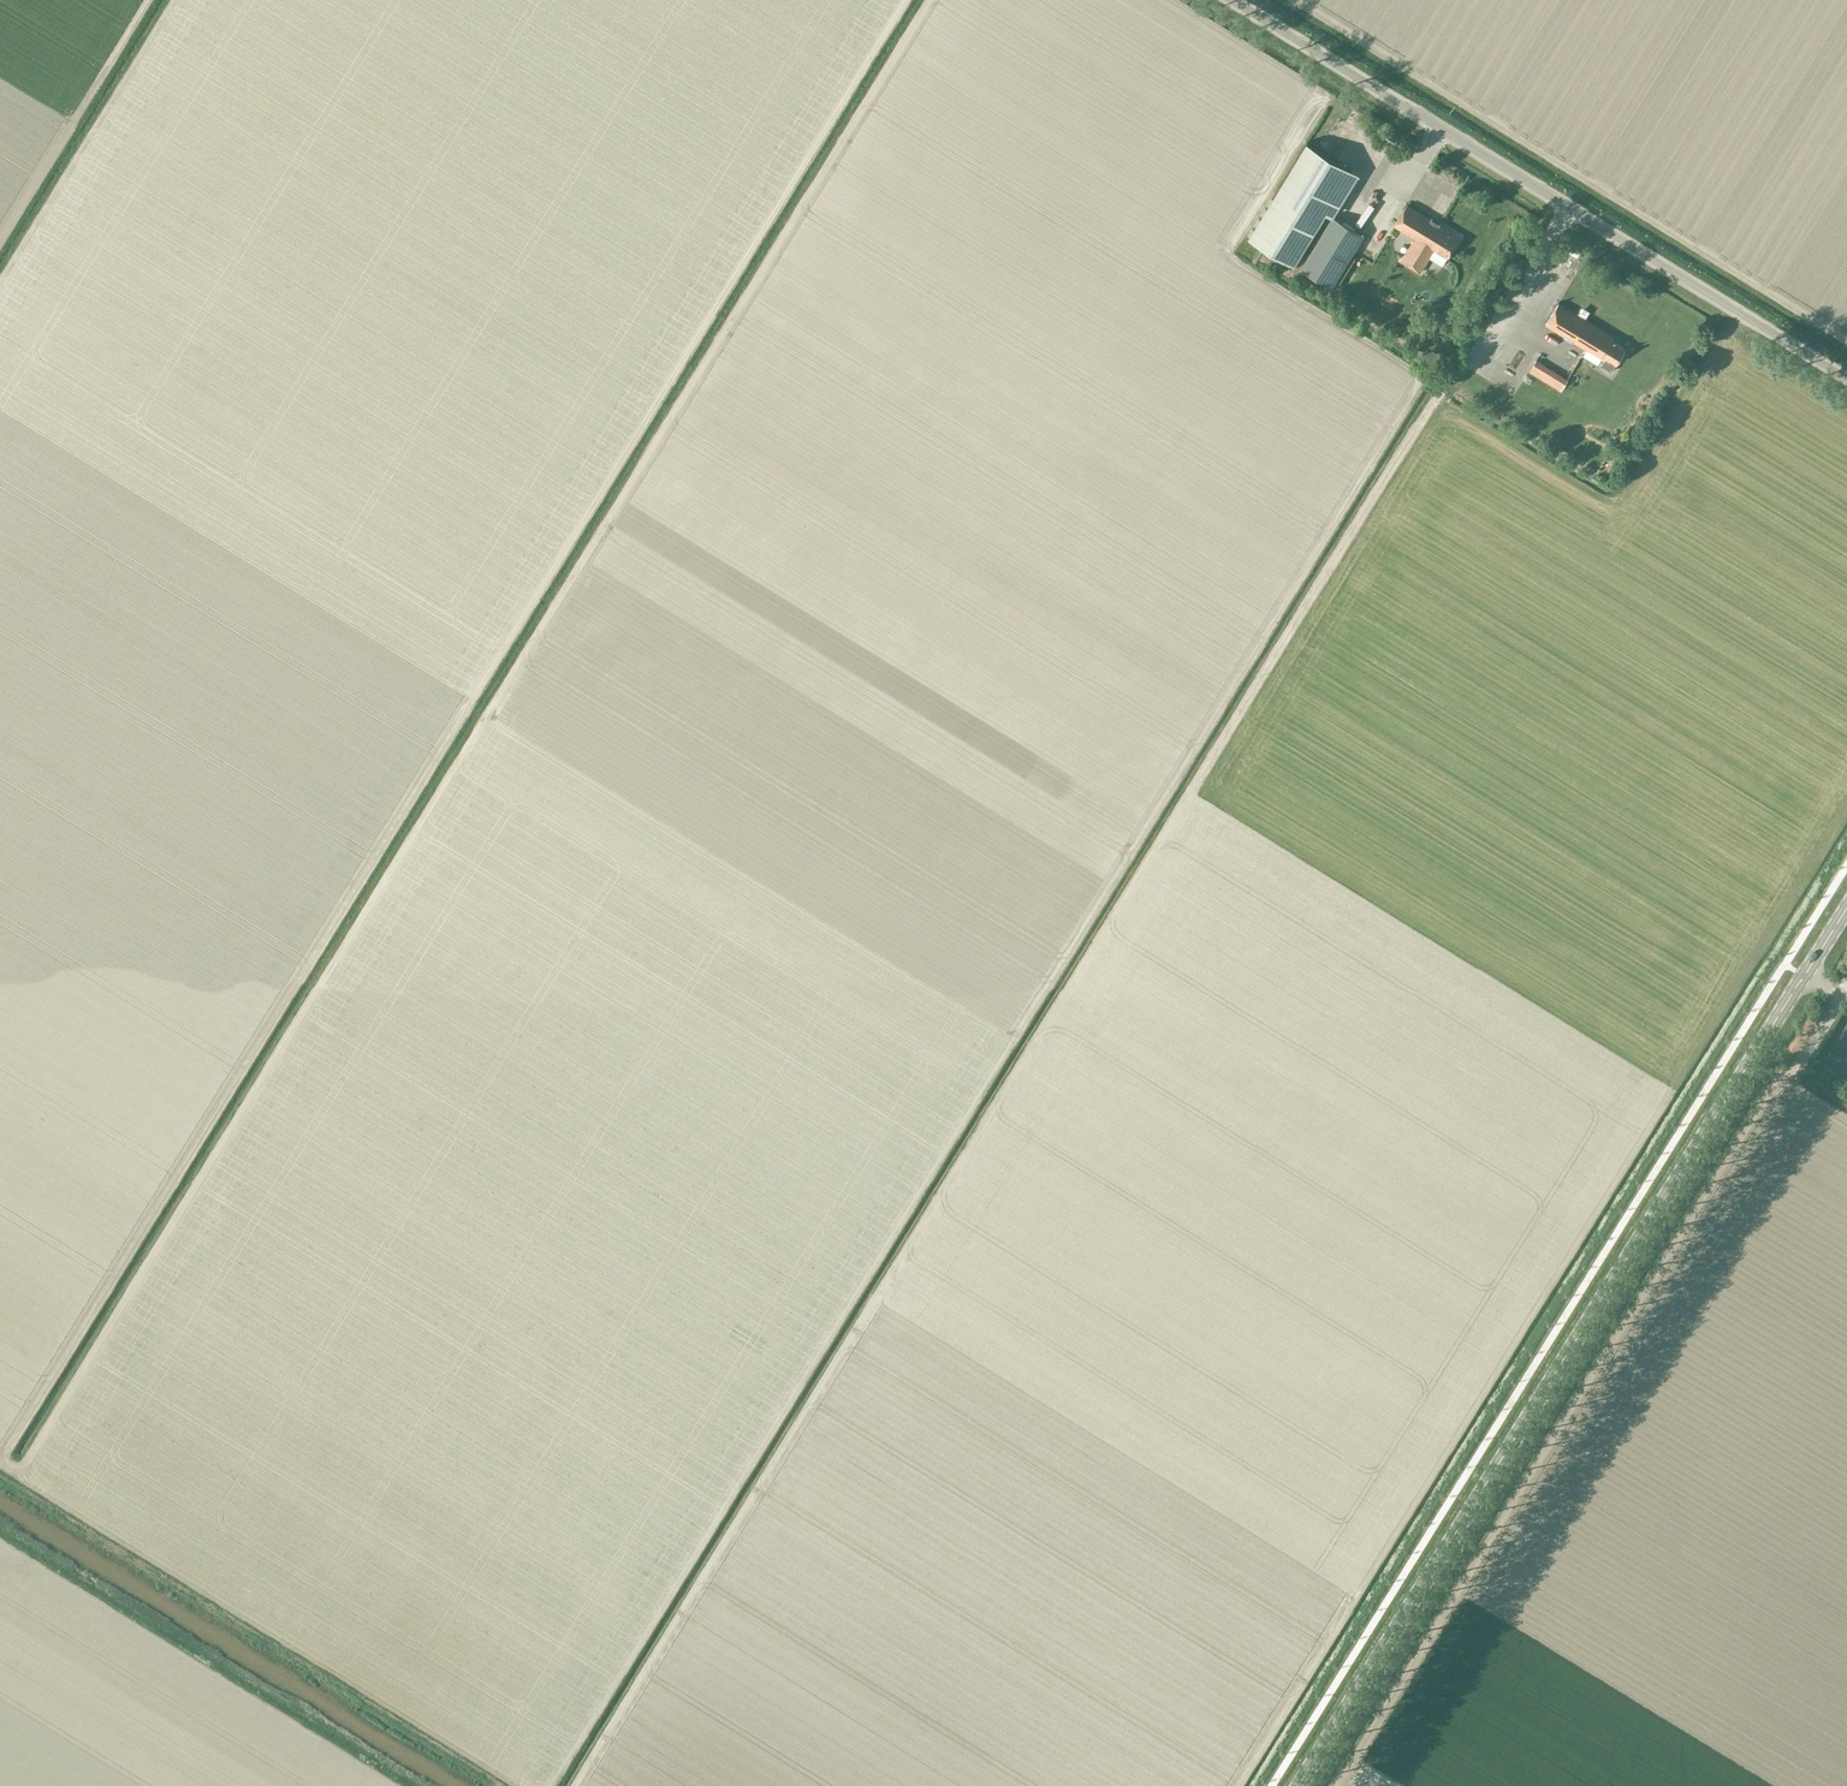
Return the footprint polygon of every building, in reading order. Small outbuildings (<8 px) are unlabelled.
[(1363,232),(1334,214),(1359,173),(1306,140),(1248,235),(1294,264),(1326,212),(1331,215),(1299,264),(1330,284),(1363,232)] [(1440,194),(1437,200),(1444,204),(1447,198),(1440,194)] [(1447,256),(1460,236),(1407,203),(1394,223),(1415,236),(1400,260),(1418,271),(1433,248),(1447,256)] [(1373,253),(1366,263),(1373,267),(1379,257),(1373,253)] [(1618,357),(1625,345),(1612,337),(1612,336),(1558,302),(1545,323),(1603,359),(1605,356),(1616,363),(1620,357),(1618,357)] [(1560,391),(1567,379),(1536,359),(1528,371),(1560,391)] [(1578,370),(1569,383),(1578,388),(1586,375),(1578,370)]
